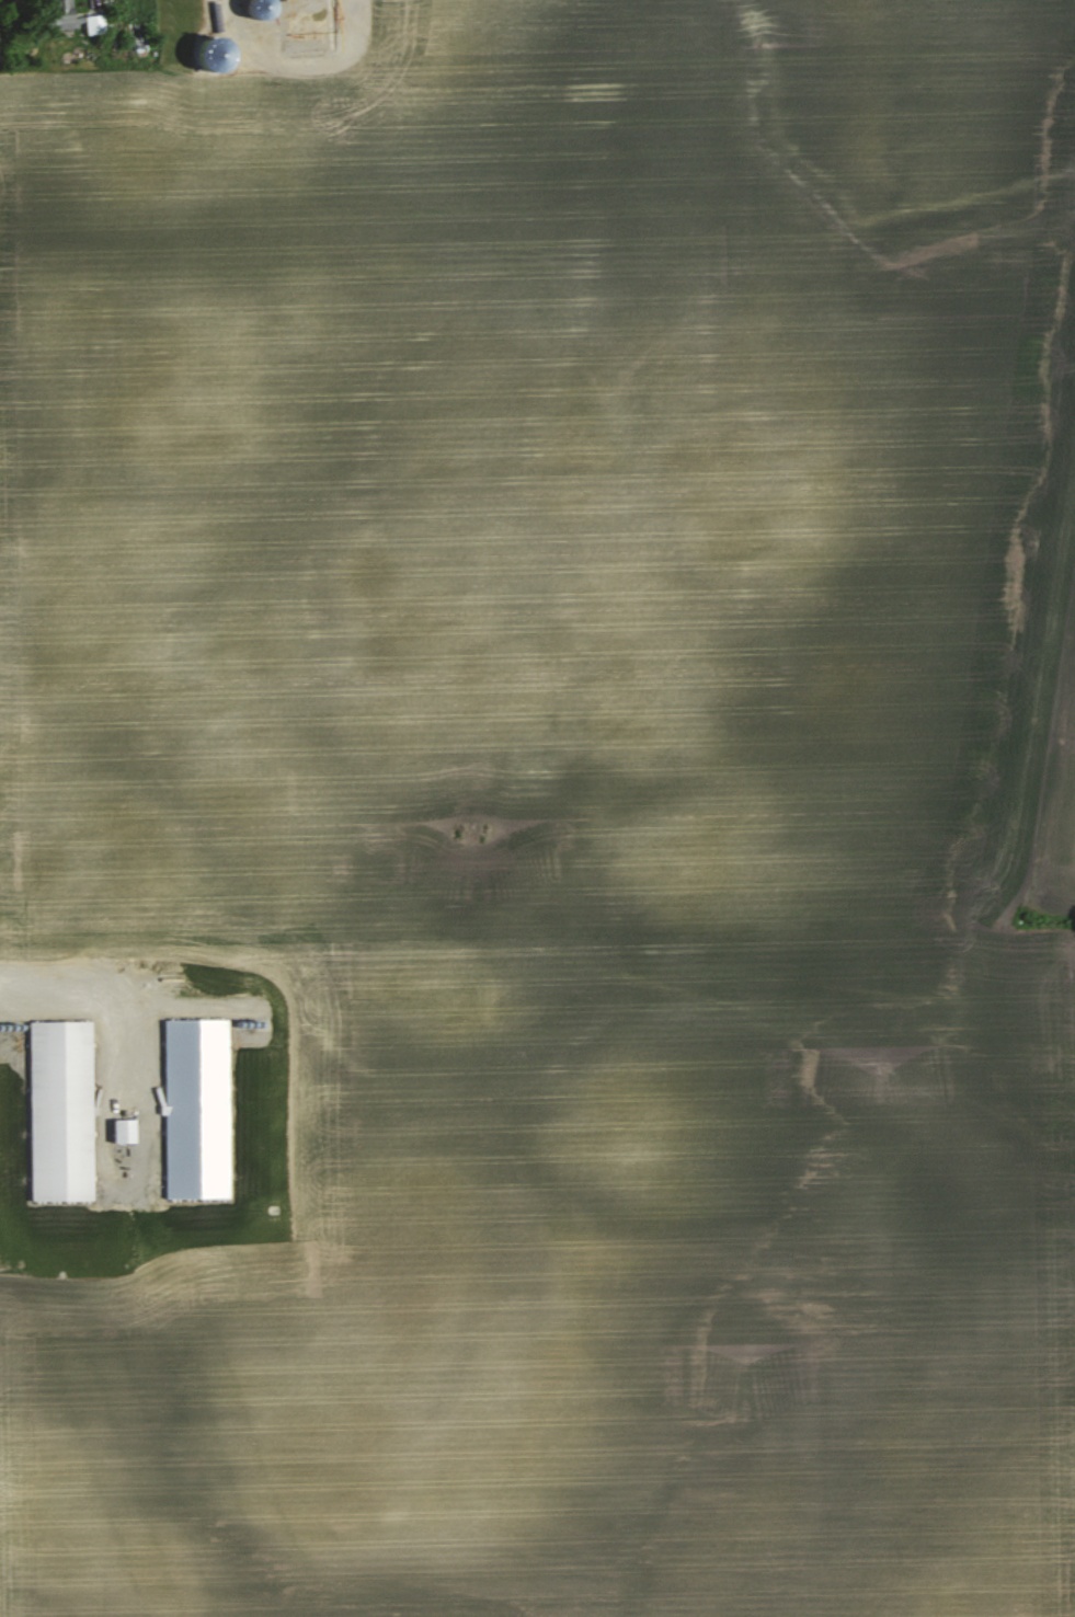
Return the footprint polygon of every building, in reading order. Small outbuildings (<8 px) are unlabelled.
[(107,13),(78,15),(77,0),(56,0),(58,23),(87,22),(88,33),(109,32),(107,13)] [(152,46),(149,27),(131,31),(134,49),(152,46)] [(95,1018),(31,1019),(33,1200),(97,1199),(95,1018)] [(139,1140),(139,1117),(117,1117),(117,1140),(139,1140)]
